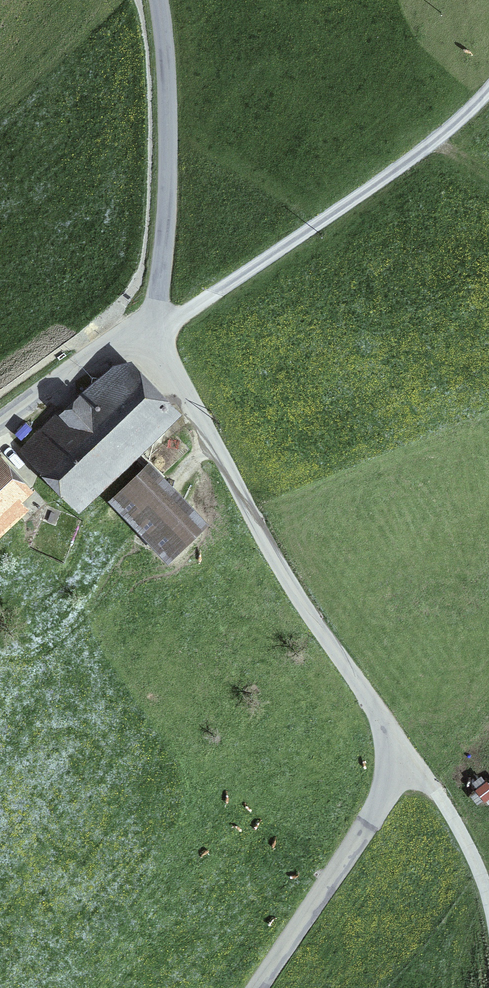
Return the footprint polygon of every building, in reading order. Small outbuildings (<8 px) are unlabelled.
[(77,492),(167,403),(135,370),(110,369),(65,414),(63,411),(29,444),(77,492)] [(23,511),(16,503),(29,493),(0,459),(0,530),(23,511)] [(219,525),(156,465),(117,506),(180,566),(219,525)]
